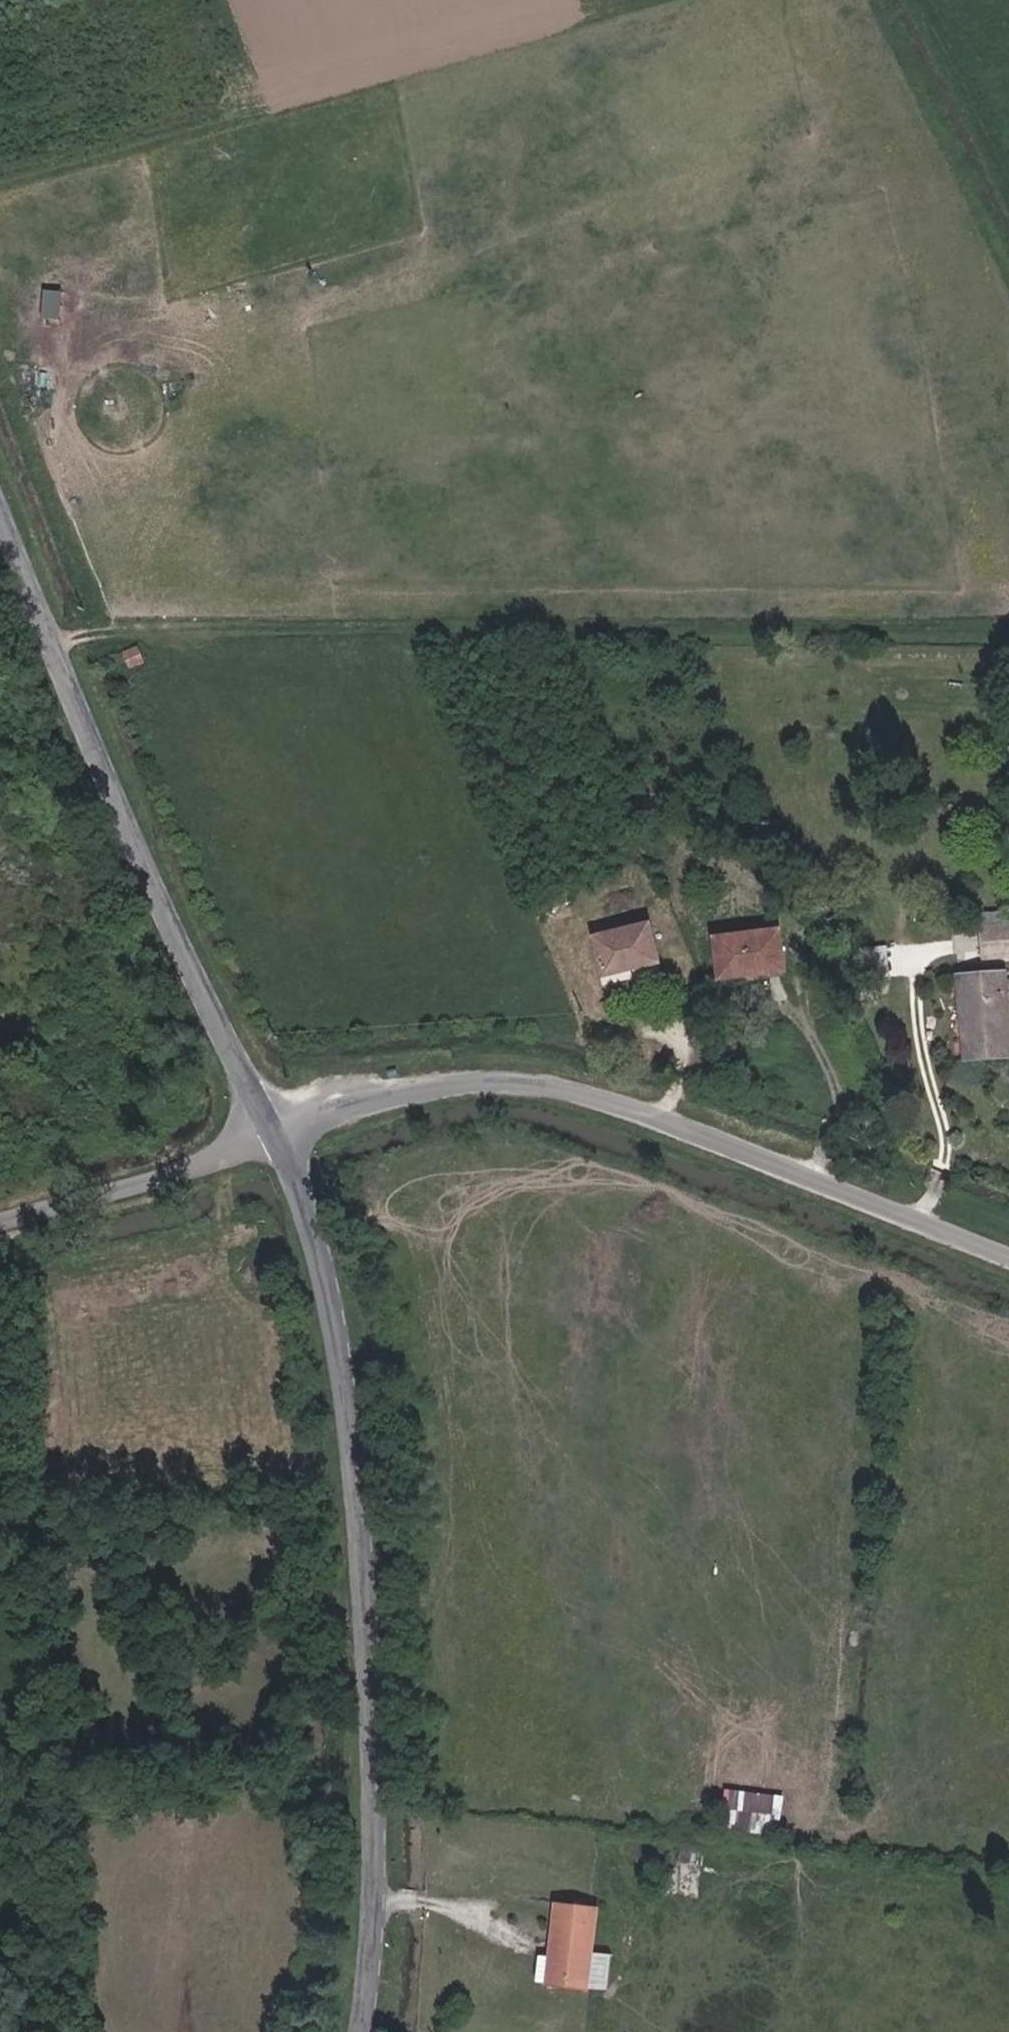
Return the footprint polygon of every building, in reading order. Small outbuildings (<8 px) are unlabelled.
[(63,318),(65,290),(48,288),(45,317),(63,318)] [(604,953),(610,989),(663,982),(657,945),(604,953)] [(998,950),(1000,981),(1008,981),(1008,951),(998,950)] [(978,1085),(1008,1085),(1008,1000),(998,999),(999,1015),(974,1014),(978,1085)] [(764,1820),(784,1821),(786,1791),(734,1787),(731,1829),(763,1831),(764,1820)]
